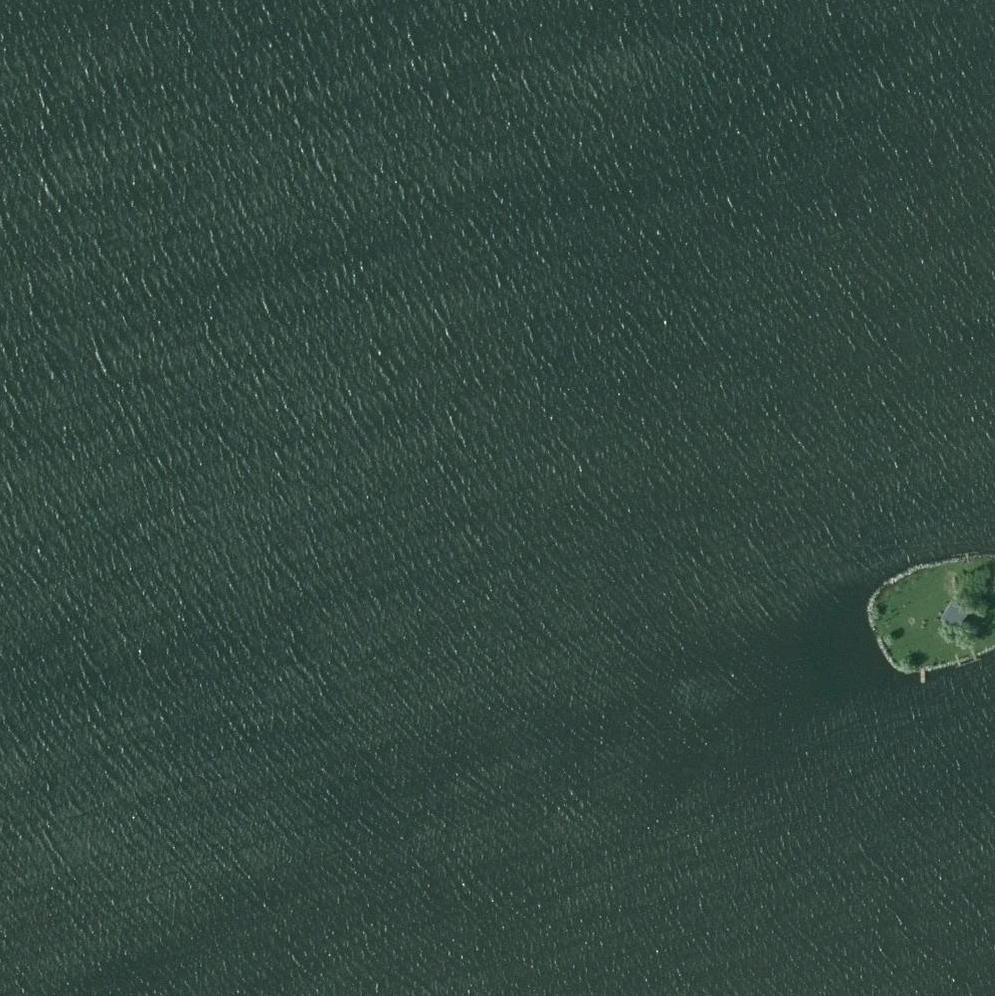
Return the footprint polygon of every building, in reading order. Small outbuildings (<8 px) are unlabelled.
[(968,607),(951,597),(940,616),(956,627),(968,607)]
